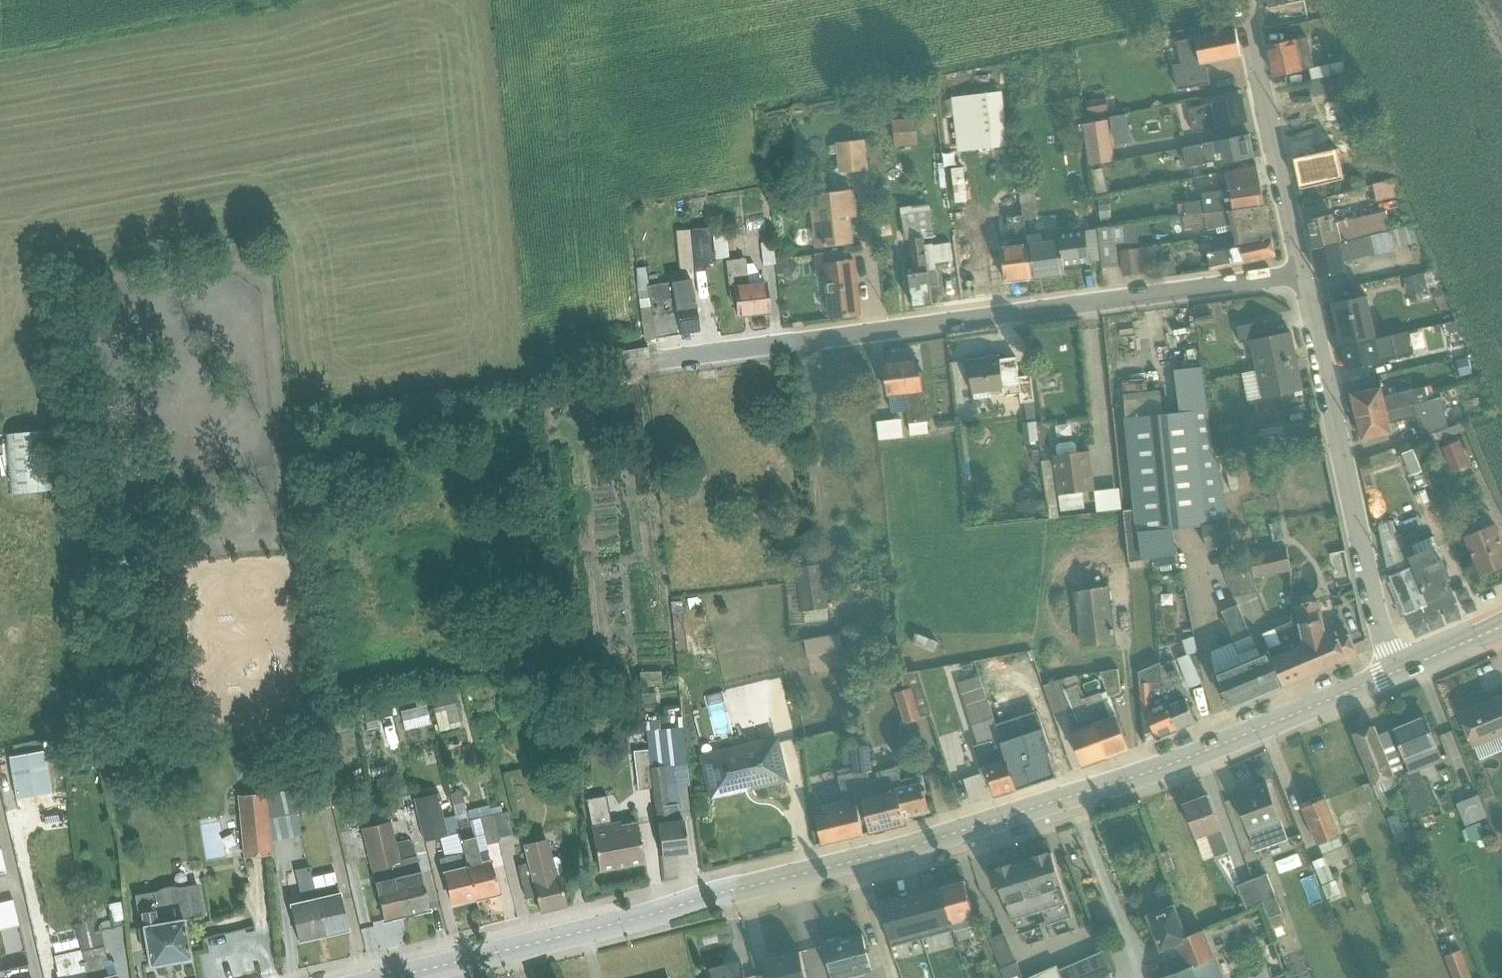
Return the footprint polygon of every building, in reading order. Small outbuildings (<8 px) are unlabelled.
[(1289,5),(1288,0),(1260,0),(1263,11),(1289,5)] [(1303,10),(1305,27),(1324,24),(1321,8),(1303,10)] [(1204,66),(1245,58),(1239,31),(1199,38),(1204,66)] [(1278,77),(1307,71),(1301,40),(1272,46),(1278,77)] [(1329,84),(1363,76),(1360,64),(1326,71),(1329,84)] [(1358,110),(1358,83),(1333,83),(1333,111),(1358,110)] [(967,94),(968,151),(1021,150),(1020,93),(967,94)] [(1197,137),(1250,125),(1244,98),(1191,110),(1197,137)] [(1110,115),(1083,121),(1093,165),(1120,159),(1110,115)] [(1284,126),(1292,158),(1321,152),(1313,119),(1284,126)] [(1227,166),(1259,160),(1254,135),(1222,141),(1227,166)] [(861,141),(832,143),(834,172),(862,170),(861,141)] [(937,146),(910,154),(914,169),(942,161),(937,146)] [(1300,196),(1329,189),(1321,152),(1292,158),(1300,196)] [(1230,171),(1233,190),(1264,184),(1261,165),(1230,171)] [(1020,169),(980,170),(982,206),(1021,205),(1020,169)] [(1394,213),(1399,212),(1397,202),(1414,199),(1411,181),(1389,185),(1394,213)] [(1237,212),(1268,206),(1264,184),(1233,190),(1237,212)] [(816,247),(857,243),(853,190),(812,193),(816,247)] [(1346,194),(1350,240),(1405,235),(1404,214),(1390,215),(1388,190),(1346,194)] [(915,209),(920,240),(949,235),(944,204),(915,209)] [(1023,204),(1010,206),(1014,240),(1027,238),(1023,204)] [(1307,221),(1314,251),(1343,244),(1335,214),(1307,221)] [(717,267),(714,228),(695,230),(698,268),(717,267)] [(1363,275),(1412,267),(1406,236),(1358,245),(1363,275)] [(1170,244),(1173,268),(1192,265),(1190,252),(1216,249),(1214,237),(1170,244)] [(1039,281),(1070,276),(1065,240),(1034,244),(1039,281)] [(1213,270),(1280,257),(1277,241),(1210,254),(1213,270)] [(1039,281),(1034,244),(1005,247),(1010,284),(1039,281)] [(1321,281),(1350,274),(1343,244),(1314,251),(1321,281)] [(1141,249),(1118,250),(1119,274),(1142,273),(1141,249)] [(829,319),(863,315),(856,259),(822,263),(829,319)] [(738,316),(772,314),(770,282),(749,284),(748,261),(734,263),(738,316)] [(819,265),(790,266),(790,287),(819,286),(819,265)] [(664,268),(651,268),(652,295),(665,295),(664,268)] [(1445,270),(1415,280),(1421,299),(1451,289),(1445,270)] [(915,308),(934,305),(930,271),(911,273),(915,308)] [(683,337),(703,334),(695,280),(675,283),(683,337)] [(1369,340),(1379,338),(1371,295),(1327,304),(1336,346),(1369,340)] [(1216,310),(1220,340),(1244,336),(1240,307),(1216,310)] [(1251,335),(1257,365),(1300,357),(1294,327),(1251,335)] [(1401,366),(1417,366),(1417,360),(1429,359),(1429,337),(1400,338),(1401,366)] [(1369,340),(1336,346),(1340,369),(1374,362),(1369,340)] [(889,394),(924,389),(920,354),(885,359),(889,394)] [(1028,374),(1015,376),(1014,357),(999,359),(997,354),(964,359),(965,407),(971,407),(972,417),(992,416),(991,395),(1017,395),(1019,403),(1032,403),(1028,374)] [(1263,395),(1306,387),(1300,357),(1257,365),(1263,395)] [(1218,465),(1201,368),(1171,369),(1174,409),(1121,417),(1130,509),(1120,509),(1126,563),(1151,558),(1175,554),(1171,530),(1197,525),(1199,524),(1228,518),(1218,465)] [(1347,393),(1351,416),(1426,400),(1423,386),(1411,388),(1410,379),(1381,386),(1347,393)] [(1356,440),(1391,433),(1389,423),(1416,418),(1421,435),(1445,427),(1440,397),(1426,400),(1351,416),(1356,440)] [(899,418),(875,420),(878,439),(901,436),(899,418)] [(925,421),(907,422),(908,434),(927,433),(925,421)] [(1069,422),(1070,435),(1088,434),(1088,421),(1069,422)] [(1281,427),(1243,430),(1244,443),(1281,440),(1281,427)] [(1081,490),(1093,489),(1089,451),(1075,452),(1074,444),(1073,442),(1070,442),(1058,443),(1056,444),(1054,445),(1054,455),(1050,455),(1055,493),(1058,511),(1082,508),(1081,490)] [(1474,445),(1460,450),(1467,476),(1482,472),(1474,445)] [(14,454),(20,502),(59,497),(53,449),(14,454)] [(1366,464),(1357,466),(1370,520),(1380,518),(1366,464)] [(1118,488),(1092,490),(1093,512),(1120,509),(1118,488)] [(1228,518),(1199,524),(1202,551),(1232,545),(1228,518)] [(1280,520),(1265,523),(1270,543),(1284,540),(1280,520)] [(1501,567),(1501,544),(1493,523),(1464,535),(1481,575),(1501,567)] [(1427,603),(1451,593),(1447,579),(1451,577),(1443,557),(1440,558),(1432,535),(1420,540),(1415,529),(1400,535),(1397,534),(1396,527),(1379,531),(1388,574),(1397,593),(1393,594),(1399,609),(1403,608),(1404,613),(1427,603)] [(1246,564),(1251,578),(1289,571),(1286,547),(1243,555),(1246,564)] [(833,551),(792,556),(798,599),(838,594),(833,551)] [(1175,554),(1151,558),(1153,568),(1177,563),(1175,554)] [(1246,564),(1224,572),(1235,598),(1255,592),(1251,578),(1246,564)] [(1083,644),(1117,640),(1111,584),(1077,588),(1083,644)] [(1319,669),(1357,653),(1336,606),(1299,622),(1319,669)] [(1319,669),(1299,622),(1272,634),(1293,681),(1319,669)] [(1274,689),(1252,645),(1248,633),(1208,650),(1210,672),(1219,696),(1217,698),(1219,703),(1221,703),(1222,711),(1274,689)] [(1274,689),(1293,681),(1272,634),(1252,645),(1274,689)] [(852,635),(819,638),(821,655),(853,652),(852,635)] [(1184,655),(1175,657),(1187,688),(1201,683),(1194,668),(1199,668),(1192,635),(1180,639),(1184,655)] [(822,656),(823,670),(850,669),(849,655),(822,656)] [(1002,655),(979,658),(984,694),(1007,690),(1002,655)] [(1175,729),(1195,722),(1173,659),(1159,665),(1164,702),(1175,729)] [(1175,729),(1164,702),(1159,665),(1158,661),(1136,670),(1143,709),(1153,738),(1175,729)] [(1105,757),(1132,748),(1115,713),(1109,697),(1117,692),(1115,668),(1098,671),(1104,689),(1083,698),(1091,722),(1105,757)] [(1064,690),(1076,684),(1073,674),(1041,685),(1051,717),(1066,711),(1071,708),(1064,690)] [(1013,789),(997,737),(992,721),(984,694),(978,675),(956,683),(975,745),(971,747),(989,797),(1013,789)] [(1105,757),(1091,722),(1083,698),(1076,684),(1064,690),(1071,708),(1066,711),(1071,722),(1066,725),(1070,731),(1063,733),(1077,768),(1105,757)] [(920,728),(936,724),(928,691),(912,695),(920,728)] [(1455,713),(1479,759),(1501,750),(1501,694),(1455,713)] [(448,707),(453,731),(472,727),(466,703),(448,707)] [(443,705),(416,709),(418,728),(446,725),(443,705)] [(1013,789),(1058,773),(1041,723),(1032,724),(1027,710),(992,721),(997,737),(1013,789)] [(1417,768),(1445,757),(1426,713),(1387,728),(1393,745),(1403,769),(1405,773),(1417,768)] [(1392,774),(1403,769),(1393,745),(1382,749),(1370,725),(1349,734),(1369,785),(1375,799),(1383,794),(1382,791),(1386,789),(1389,786),(1392,784),(1392,779),(1392,774)] [(712,798),(790,778),(778,732),(700,752),(712,798)] [(1460,752),(1470,748),(1464,732),(1454,736),(1460,752)] [(843,735),(817,736),(818,754),(830,754),(831,769),(844,769),(843,735)] [(46,749),(66,749),(66,740),(46,741),(46,749)] [(883,758),(879,743),(855,750),(859,765),(883,758)] [(20,875),(20,850),(7,850),(7,818),(27,818),(27,839),(36,839),(37,802),(70,802),(70,754),(26,754),(26,752),(0,752),(0,875),(20,875)] [(651,789),(664,789),(663,752),(650,752),(651,789)] [(865,833),(901,824),(900,819),(929,812),(920,774),(899,779),(896,763),(854,773),(856,796),(859,797),(865,833)] [(1432,803),(1417,768),(1405,773),(1404,774),(1412,793),(1406,796),(1413,812),(1432,803)] [(813,845),(859,834),(851,771),(807,780),(813,845)] [(668,774),(671,795),(685,793),(682,772),(668,774)] [(1257,863),(1290,851),(1267,783),(1231,794),(1257,863)] [(1206,858),(1230,848),(1207,790),(1183,800),(1206,858)] [(246,857),(275,855),(269,791),(240,794),(246,857)] [(1348,857),(1343,842),(1364,832),(1354,805),(1351,807),(1346,793),(1325,801),(1322,797),(1297,807),(1314,845),(1315,844),(1321,856),(1326,865),(1348,857)] [(1475,795),(1453,804),(1463,826),(1478,821),(1487,818),(1475,795)] [(666,854),(693,851),(689,812),(661,815),(666,854)] [(312,814),(289,818),(292,840),(316,836),(312,814)] [(1406,839),(1395,814),(1386,817),(1397,842),(1406,839)] [(384,917),(434,907),(426,866),(403,871),(392,818),(365,824),(384,917)] [(217,820),(217,854),(237,854),(236,820),(217,820)] [(602,868),(648,858),(640,821),(593,832),(602,868)] [(1484,837),(1478,821),(1463,826),(1470,843),(1484,837)] [(542,911),(570,903),(550,835),(522,843),(542,911)] [(1014,934),(1069,917),(1050,850),(992,869),(1014,934)] [(481,894),(507,888),(499,855),(473,862),(481,894)] [(481,894),(473,862),(445,868),(453,901),(481,894)] [(315,892),(352,883),(348,866),(311,875),(315,892)] [(1276,868),(1237,886),(1247,909),(1263,901),(1276,926),(1296,916),(1276,868)] [(968,925),(976,923),(965,878),(938,886),(951,928),(955,941),(971,936),(968,925)] [(141,969),(185,963),(179,922),(201,918),(196,886),(130,896),(141,969)] [(951,928),(938,886),(905,896),(917,938),(951,928)] [(329,932),(351,926),(342,888),(319,894),(329,932)] [(329,932),(319,894),(292,900),(302,939),(329,932)] [(917,938),(905,896),(874,904),(887,946),(917,938)] [(0,905),(0,933),(34,930),(31,902),(0,905)] [(1207,925),(1186,932),(1177,907),(1151,916),(1170,974),(1157,977),(1224,977),(1207,925)] [(1004,931),(988,941),(1007,977),(1022,977),(1004,931)] [(872,975),(863,932),(824,940),(832,977),(855,977),(872,975)] [(115,943),(86,949),(92,977),(123,977),(115,943)] [(29,946),(0,953),(0,977),(36,977),(29,946)] [(86,949),(57,956),(62,977),(92,977),(86,949)] [(1112,972),(1101,949),(1056,970),(1059,977),(1097,977),(1112,972)] [(1447,960),(1454,977),(1484,977),(1472,949),(1447,960)] [(800,950),(751,961),(755,977),(806,977),(800,950)] [(741,959),(705,968),(708,977),(746,977),(741,959)] [(1056,970),(1055,967),(1028,977),(1059,977),(1056,970)]
